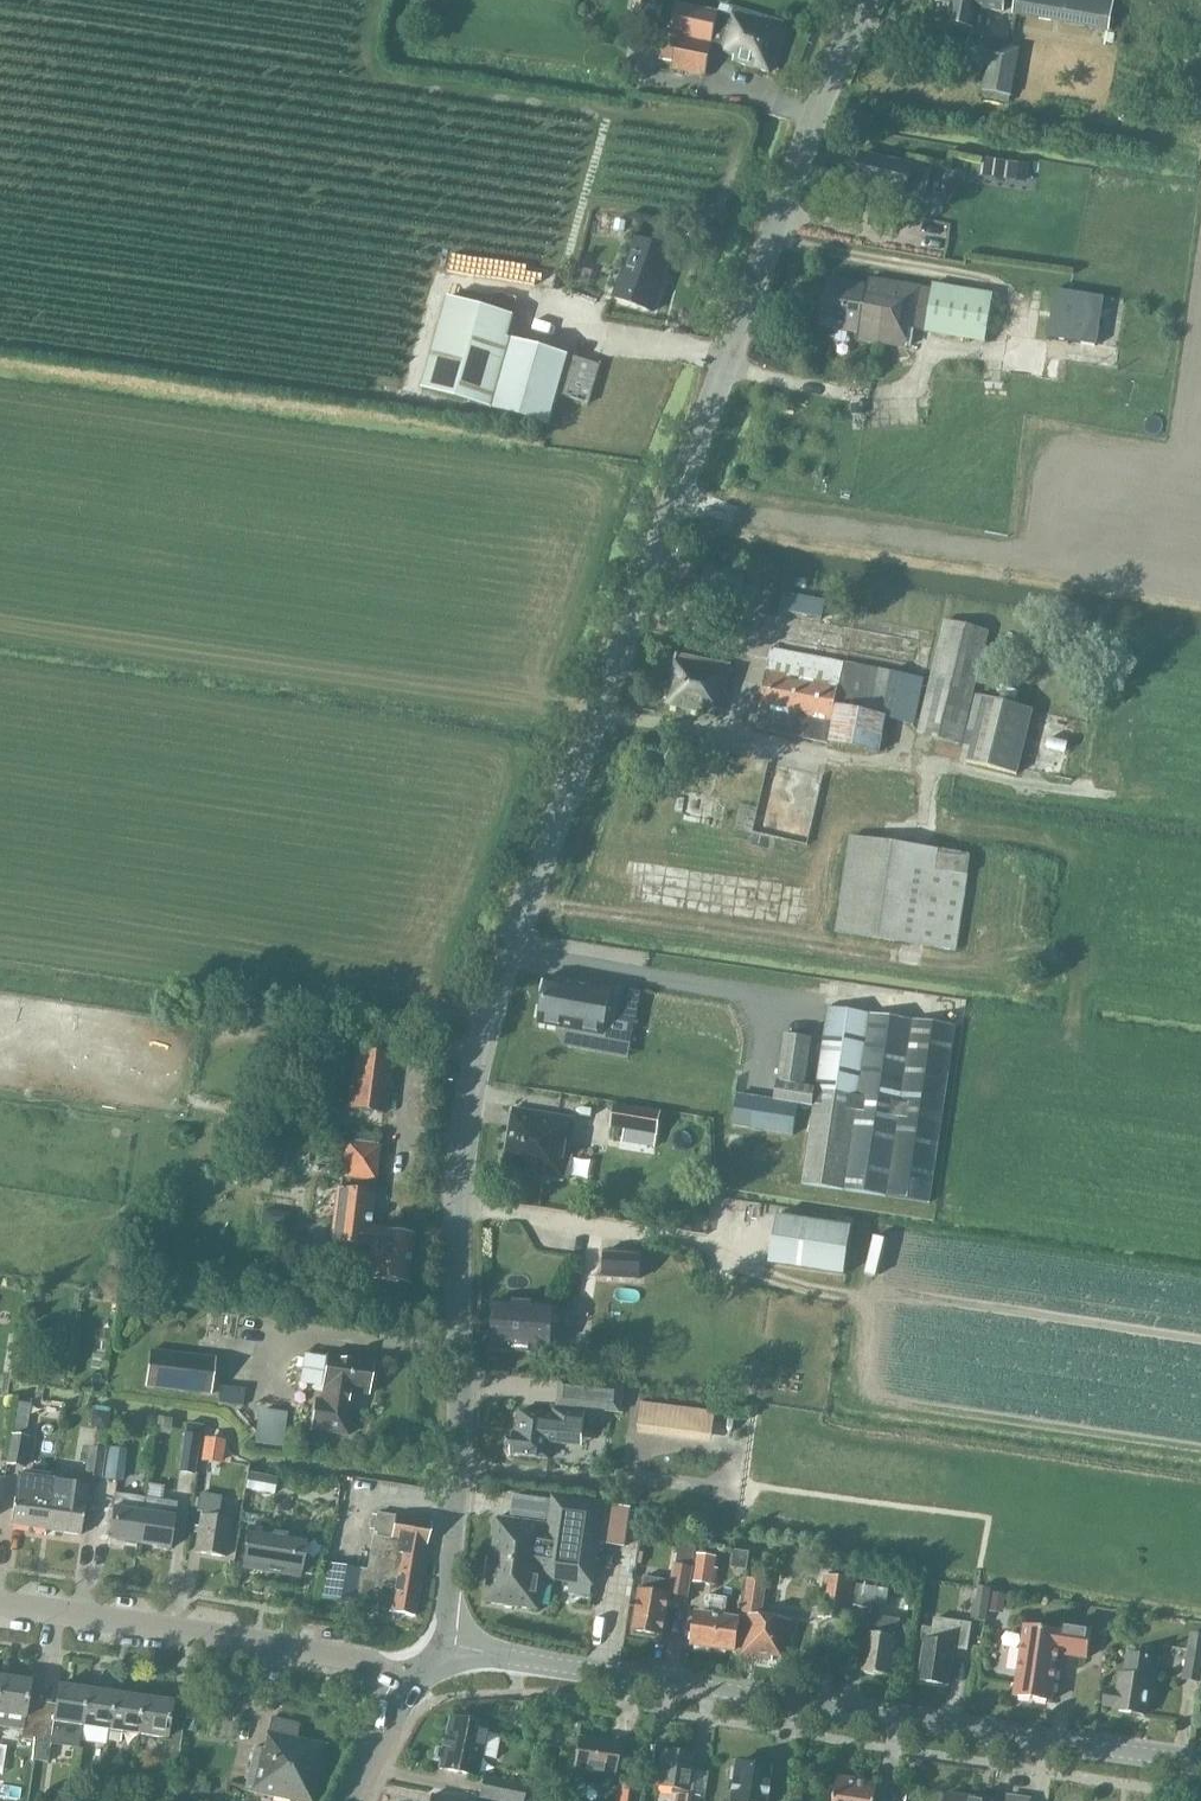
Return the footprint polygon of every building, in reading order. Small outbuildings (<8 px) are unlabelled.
[(947,24),(974,29),(978,9),(1005,13),(1007,0),(929,0),(950,4),(947,24)] [(1016,7),(1111,23),(1114,2),(1100,0),(1017,0),(1016,7)] [(678,4),(672,36),(680,37),(674,69),(706,76),(713,44),(722,47),(721,52),(736,57),(734,63),(770,74),(777,51),(786,22),(735,7),(732,16),(720,13),(719,12),(678,4)] [(969,40),(965,61),(987,65),(983,88),(1005,92),(1013,48),(969,40)] [(983,172),(1027,179),(1030,161),(986,154),(983,172)] [(658,280),(669,250),(636,239),(613,296),(653,311),(664,282),(658,280)] [(925,329),(932,288),(869,278),(868,284),(830,278),(822,325),(857,330),(856,339),(907,348),(910,327),(925,329)] [(933,283),(932,288),(925,332),(986,342),(994,293),(933,283)] [(1055,289),(1048,338),(1098,346),(1105,297),(1055,289)] [(550,425),(561,355),(514,348),(518,324),(424,309),(413,380),(390,376),(386,399),(550,425)] [(917,734),(963,745),(990,630),(944,620),(917,734)] [(771,647),(755,727),(829,742),(836,706),(888,716),(887,719),(918,725),(926,679),(771,647)] [(667,703),(705,711),(707,704),(722,707),(731,663),(678,652),(667,703)] [(1019,774),(1034,708),(976,695),(961,761),(1019,774)] [(757,802),(751,827),(761,829),(767,805),(757,802)] [(837,932),(956,950),(970,855),(851,838),(837,932)] [(716,910),(721,881),(631,866),(626,895),(716,910)] [(542,1021),(607,1033),(615,985),(551,974),(542,1021)] [(814,1106),(802,1185),(930,1204),(956,1026),(830,1008),(817,1087),(804,1085),(811,1038),(785,1034),(775,1100),(738,1095),(734,1125),(794,1134),(798,1104),(814,1106)] [(355,1053),(349,1110),(383,1113),(389,1057),(355,1053)] [(638,1144),(657,1147),(662,1112),(615,1104),(611,1126),(616,1127),(614,1138),(639,1142),(638,1144)] [(517,1106),(506,1169),(566,1179),(567,1174),(571,1175),(575,1154),(570,1154),(576,1117),(517,1106)] [(346,1143),(342,1177),(376,1181),(380,1147),(346,1143)] [(372,1275),(411,1279),(416,1232),(371,1227),(375,1192),(339,1188),(333,1240),(376,1245),(372,1275)] [(777,1215),(769,1263),(845,1274),(852,1227),(777,1215)] [(604,1280),(639,1282),(641,1252),(606,1249),(604,1280)] [(496,1300),(493,1348),(552,1352),(553,1324),(555,1304),(545,1303),(496,1300)] [(151,1351),(147,1388),(211,1396),(215,1358),(151,1351)] [(310,1430),(347,1436),(354,1393),(369,1395),(374,1363),(327,1355),(322,1388),(324,1388),(322,1401),(315,1400),(310,1430)] [(219,1403),(243,1406),(246,1385),(222,1382),(219,1403)] [(597,1384),(594,1410),(621,1413),(624,1386),(597,1384)] [(642,1403),(639,1426),(696,1434),(699,1411),(642,1403)] [(276,1433),(276,1407),(255,1407),(254,1432),(276,1433)] [(508,1439),(507,1448),(512,1452),(512,1455),(549,1459),(551,1442),(582,1446),(585,1413),(554,1409),(554,1415),(520,1411),(518,1434),(514,1433),(514,1437),(508,1439)] [(186,1432),(180,1471),(193,1473),(199,1436),(202,1437),(203,1425),(187,1423),(185,1432),(186,1432)] [(23,1466),(28,1438),(12,1435),(8,1463),(23,1466)] [(220,1462),(223,1442),(207,1440),(204,1460),(220,1462)] [(103,1477),(107,1449),(92,1447),(88,1475),(103,1477)] [(107,1465),(105,1477),(122,1480),(124,1467),(107,1465)] [(249,1474),(246,1489),(275,1494),(277,1479),(249,1474)] [(18,1475),(11,1525),(46,1530),(53,1480),(18,1475)] [(53,1480),(46,1530),(81,1535),(88,1485),(53,1480)] [(115,1494),(108,1540),(140,1544),(146,1498),(115,1494)] [(204,1511),(198,1552),(227,1556),(233,1521),(220,1519),(223,1498),(203,1495),(200,1511),(204,1511)] [(492,1580),(489,1600),(540,1607),(545,1577),(595,1584),(601,1543),(602,1542),(606,1509),(607,1504),(607,1503),(555,1496),(551,1523),(502,1516),(495,1560),(492,1561),(489,1580),(492,1580)] [(146,1498),(140,1544),(171,1549),(177,1503),(146,1498)] [(602,1542),(601,1543),(625,1547),(631,1508),(607,1504),(606,1509),(602,1542)] [(320,1598),(416,1614),(432,1520),(379,1511),(369,1574),(363,1573),(364,1569),(327,1562),(320,1598)] [(306,1537),(249,1527),(243,1567),(300,1576),(301,1572),(317,1574),(319,1558),(303,1555),(306,1537)] [(697,1555),(693,1582),(713,1584),(717,1558),(697,1555)] [(673,1582),(671,1595),(689,1598),(694,1568),(677,1565),(676,1565),(673,1582)] [(827,1575),(819,1617),(848,1622),(850,1604),(854,1583),(855,1580),(827,1575)] [(640,1589),(634,1630),(665,1635),(671,1595),(673,1582),(646,1577),(644,1590),(640,1589)] [(738,1653),(737,1655),(738,1655),(773,1660),(774,1655),(788,1657),(789,1656),(788,1656),(793,1621),(760,1617),(766,1582),(750,1580),(739,1653),(738,1653)] [(854,1583),(850,1604),(872,1608),(873,1601),(887,1604),(889,1589),(854,1583)] [(975,1599),(972,1618),(985,1620),(991,1588),(980,1586),(978,1600),(975,1599)] [(698,1613),(693,1644),(736,1650),(742,1620),(726,1617),(729,1599),(711,1597),(708,1615),(698,1613)] [(870,1616),(862,1672),(892,1676),(900,1620),(870,1616)] [(927,1640),(921,1679),(948,1683),(954,1648),(967,1650),(971,1623),(936,1618),(934,1629),(924,1628),(922,1640),(927,1640)] [(1026,1626),(1015,1694),(1053,1700),(1061,1653),(1088,1657),(1093,1631),(1063,1626),(1062,1632),(1026,1626)] [(1200,1681),(1200,1679),(1200,1635),(1192,1633),(1184,1679),(1200,1681)] [(1115,1709),(1147,1715),(1150,1696),(1155,1696),(1157,1680),(1147,1678),(1151,1658),(1130,1654),(1127,1675),(1123,1674),(1120,1690),(1107,1688),(1104,1705),(1115,1707),(1115,1709)] [(24,1730),(23,1739),(37,1742),(43,1703),(28,1700),(31,1682),(2,1678),(0,1693),(0,1727),(24,1730)] [(43,1703),(37,1742),(78,1748),(82,1726),(82,1727),(88,1690),(59,1686),(56,1705),(43,1703)] [(88,1690),(82,1727),(111,1731),(116,1694),(88,1690)] [(111,1731),(110,1741),(121,1743),(123,1732),(139,1735),(144,1698),(116,1694),(111,1731)] [(144,1698),(139,1735),(166,1739),(163,1759),(178,1761),(183,1723),(170,1722),(173,1702),(144,1698)] [(298,1738),(301,1724),(272,1717),(268,1732),(267,1732),(263,1747),(255,1745),(245,1790),(292,1800),(314,1800),(326,1745),(298,1738)] [(449,1718),(439,1769),(478,1777),(482,1756),(496,1759),(501,1737),(487,1734),(489,1726),(449,1718)] [(572,1782),(571,1788),(584,1790),(584,1784),(611,1787),(613,1774),(614,1774),(619,1744),(579,1738),(572,1782)] [(658,1786),(674,1788),(673,1793),(676,1794),(675,1800),(699,1800),(699,1799),(700,1797),(687,1795),(691,1770),(693,1755),(663,1750),(658,1786)] [(729,1779),(733,1780),(730,1800),(765,1800),(769,1768),(735,1763),(734,1769),(731,1768),(729,1779)] [(480,1797),(498,1800),(542,1800),(545,1789),(484,1776),(480,1797)] [(881,1782),(841,1776),(837,1800),(878,1800),(881,1782)] [(184,1790),(210,1793),(212,1781),(185,1777),(184,1790)] [(641,1787),(619,1784),(616,1800),(639,1800),(641,1787)] [(996,1800),(948,1793),(947,1800),(996,1800)]
